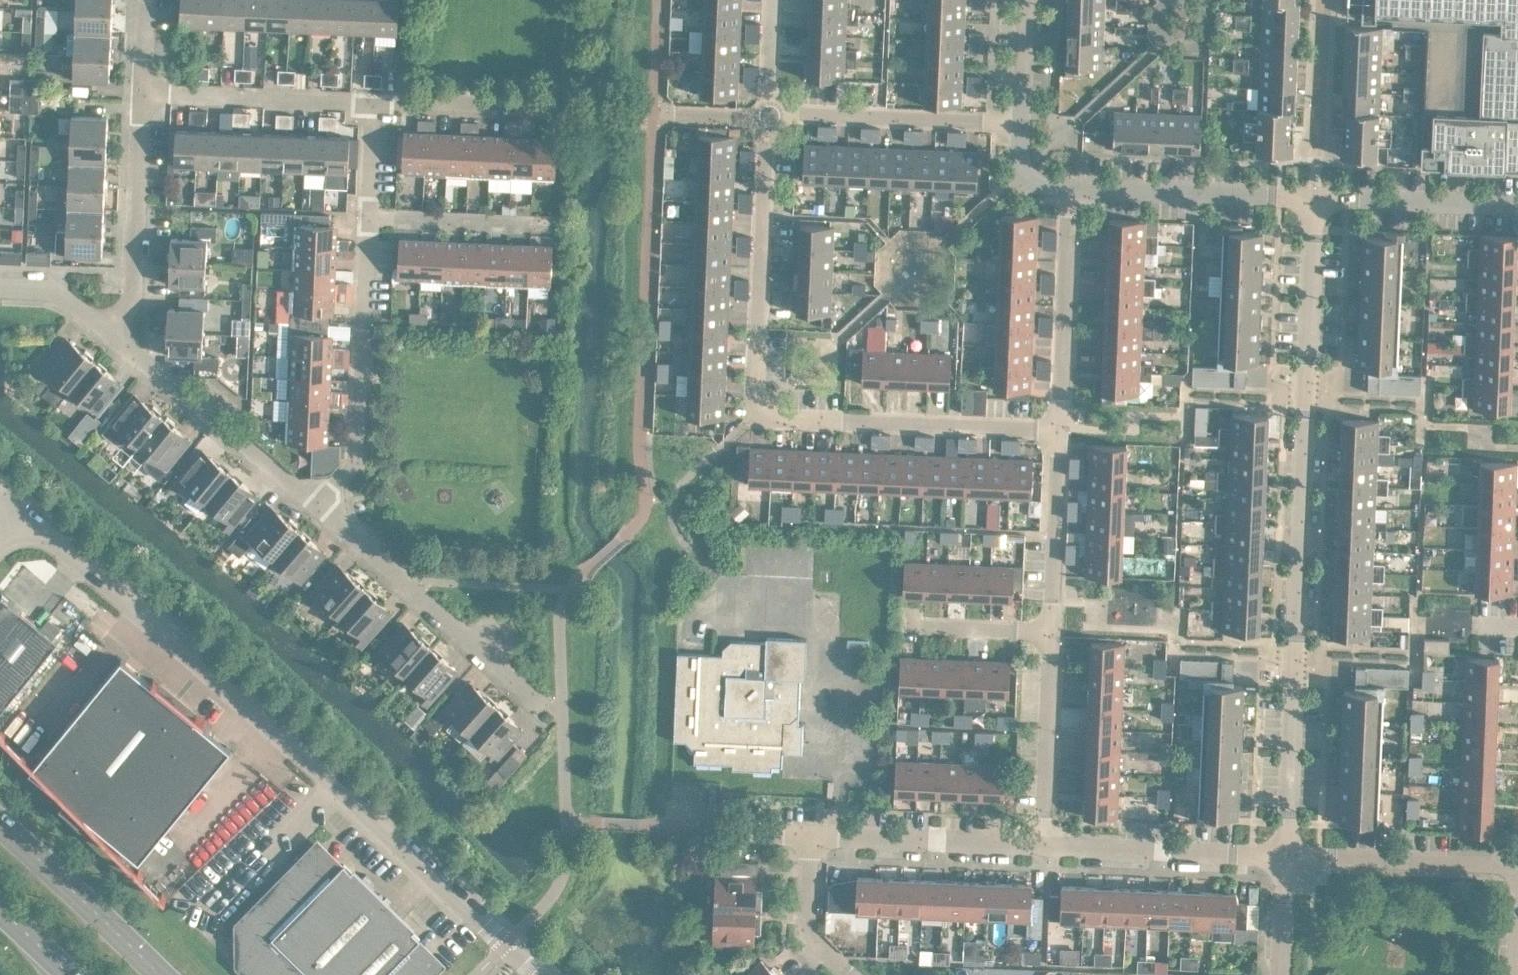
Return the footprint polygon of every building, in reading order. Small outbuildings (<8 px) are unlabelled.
[(76,9),(112,11),(113,0),(76,0),(76,9)] [(202,24),(203,0),(181,0),(180,23),(202,24)] [(224,25),(225,0),(203,0),(202,24),(224,25)] [(245,26),(247,0),(225,0),(224,25),(245,26)] [(267,27),(268,0),(247,0),(245,26),(267,27)] [(289,28),(290,0),(268,0),(267,27),(289,28)] [(310,28),(311,0),(290,0),(289,28),(310,28)] [(332,29),(333,0),(311,0),(310,28),(332,29)] [(353,30),(355,0),(333,0),(332,29),(353,30)] [(375,31),(376,0),(355,0),(353,30),(375,31)] [(375,31),(397,32),(399,0),(376,0),(375,31)] [(704,8),(741,9),(741,0),(705,0),(704,8)] [(810,12),(858,15),(859,6),(846,5),(846,0),(810,0),(810,12)] [(928,18),(964,19),(965,0),(928,0),(928,18)] [(1263,0),(1262,22),(1298,24),(1299,1),(1294,1),(1294,2),(1263,0)] [(1347,11),(1361,11),(1362,0),(1347,0),(1347,11)] [(1361,11),(1362,11),(1361,19),(1391,21),(1390,27),(1421,28),(1427,29),(1421,165),(1517,169),(1517,0),(1362,0),(1361,11)] [(1068,2),(1068,23),(1103,25),(1104,3),(1068,2)] [(1131,4),(1116,4),(1116,11),(1130,12),(1131,4)] [(704,8),(703,30),(740,31),(741,9),(704,8)] [(76,9),(75,32),(111,33),(112,11),(76,9)] [(810,12),(809,34),(845,36),(845,23),(858,23),(858,15),(810,12)] [(24,13),(23,30),(31,30),(32,13),(24,13)] [(37,13),(36,30),(45,31),(45,14),(37,13)] [(671,15),(670,27),(682,28),(683,16),(671,15)] [(928,18),(927,39),(963,41),(964,19),(928,18)] [(1250,22),(1235,21),(1235,28),(1250,29),(1250,22)] [(747,22),(746,31),(759,32),(760,23),(747,22)] [(1262,22),(1261,44),(1297,45),(1298,24),(1262,22)] [(1068,23),(1067,45),(1102,46),(1103,25),(1068,23)] [(1115,33),(1130,33),(1130,26),(1115,25),(1115,33)] [(1346,25),(1345,47),(1381,49),(1381,44),(1382,27),(1346,25)] [(31,30),(23,30),(22,46),(30,47),(31,30)] [(45,31),(36,30),(35,47),(44,47),(45,31)] [(703,30),(703,51),(739,53),(740,31),(703,30)] [(759,32),(746,31),(746,40),(759,41),(759,32)] [(75,32),(74,55),(110,56),(111,33),(75,32)] [(970,32),(970,41),(983,41),(983,32),(970,32)] [(809,34),(808,56),(856,58),(857,49),(844,48),(845,36),(809,34)] [(927,39),(926,61),(962,62),(963,41),(927,39)] [(983,41),(970,41),(969,50),(982,51),(983,41)] [(1261,44),(1260,65),(1296,67),(1297,45),(1261,44)] [(1102,46),(1067,45),(1065,74),(1080,75),(1080,68),(1101,69),(1102,46)] [(1345,47),(1344,69),(1380,71),(1381,55),(1381,49),(1345,47)] [(1420,51),(1405,50),(1405,57),(1420,58),(1420,51)] [(703,51),(702,73),(738,74),(739,53),(703,51)] [(110,56),(74,55),(73,78),(109,80),(110,56)] [(245,55),(244,66),(257,66),(257,55),(245,55)] [(856,58),(808,56),(807,78),(843,80),(843,66),(856,67),(856,58)] [(1234,57),(1234,64),(1248,65),(1249,57),(1234,57)] [(374,60),(374,71),(382,71),(382,61),(374,60)] [(926,61),(925,82),(961,84),(962,62),(926,61)] [(191,78),(200,78),(201,65),(192,65),(191,78)] [(201,65),(200,78),(209,79),(209,66),(201,65)] [(745,65),(745,74),(757,75),(758,66),(745,65)] [(1260,65),(1259,87),(1295,88),(1296,67),(1260,65)] [(234,80),(243,80),(244,67),(235,67),(234,80)] [(244,67),(243,80),(252,81),(252,68),(244,67)] [(277,82),(286,82),(287,69),(278,69),(277,82)] [(287,69),(286,82),(295,82),(295,70),(287,69)] [(1344,69),(1343,91),(1379,92),(1380,71),(1344,69)] [(321,84),(329,84),(330,71),(321,71),(321,84)] [(330,71),(329,84),(338,84),(339,71),(330,71)] [(364,85),(372,86),(373,73),(364,73),(364,85)] [(373,73),(372,86),(381,86),(382,73),(373,73)] [(738,74),(702,73),(701,95),(737,97),(738,74)] [(757,75),(745,74),(744,84),(757,84),(757,75)] [(968,75),(968,84),(981,85),(981,76),(968,75)] [(23,78),(23,94),(31,95),(32,78),(23,78)] [(32,78),(31,95),(39,95),(40,78),(32,78)] [(961,84),(925,82),(924,105),(960,106),(961,84)] [(981,85),(968,84),(968,93),(980,94),(981,85)] [(1151,101),(1158,101),(1159,86),(1151,86),(1151,101)] [(1404,86),(1403,93),(1418,94),(1419,87),(1404,86)] [(1173,102),(1180,102),(1181,87),(1173,87),(1173,102)] [(1181,87),(1180,102),(1187,102),(1188,87),(1181,87)] [(1259,87),(1258,108),(1289,110),(1289,111),(1294,111),(1295,88),(1259,87)] [(1342,113),(1347,113),(1347,112),(1378,114),(1379,92),(1343,91),(1342,113)] [(1418,94),(1403,93),(1403,101),(1418,101),(1418,94)] [(10,94),(10,111),(22,111),(23,94),(10,94)] [(22,111),(30,112),(31,95),(23,94),(22,111)] [(31,95),(30,112),(38,112),(39,95),(31,95)] [(1232,107),(1246,108),(1247,100),(1232,100),(1232,107)] [(1258,125),(1257,135),(1256,153),(1292,154),(1293,124),(1289,123),(1289,111),(1289,110),(1258,108),(1258,125)] [(189,122),(198,122),(199,109),(190,109),(189,122)] [(199,109),(198,122),(207,123),(207,110),(199,109)] [(232,124),(241,124),(242,111),(233,111),(232,124)] [(242,111),(241,124),(250,124),(250,112),(242,111)] [(1105,146),(1135,148),(1136,112),(1114,111),(1113,132),(1106,132),(1105,146)] [(1135,148),(1156,148),(1158,113),(1136,112),(1135,148)] [(1347,112),(1347,113),(1346,126),(1342,126),(1340,156),(1376,158),(1378,114),(1347,112)] [(276,126),(284,126),(285,113),(276,113),(276,126)] [(285,113),(284,126),(293,126),(293,113),(285,113)] [(1156,148),(1178,149),(1179,113),(1158,113),(1156,148)] [(1179,113),(1178,149),(1200,150),(1202,115),(1179,113)] [(72,115),(71,138),(107,140),(108,117),(72,115)] [(319,127),(327,128),(328,115),(319,115),(319,127)] [(328,115),(327,128),(336,128),(337,115),(328,115)] [(418,127),(427,128),(427,119),(418,119),(418,127)] [(427,119),(427,128),(435,128),(436,119),(427,119)] [(461,129),(470,130),(470,121),(462,120),(461,129)] [(470,121),(470,130),(478,130),(479,121),(470,121)] [(504,131),(513,132),(513,123),(505,122),(504,131)] [(513,123),(513,132),(521,132),(522,123),(513,123)] [(548,133),(557,133),(558,125),(549,124),(548,133)] [(1243,135),(1250,135),(1251,124),(1243,124),(1243,135)] [(818,137),(827,138),(827,125),(818,125),(818,137)] [(827,125),(827,138),(836,138),(837,125),(827,125)] [(861,139),(870,140),(871,127),(861,126),(861,139)] [(871,127),(870,140),(879,140),(880,127),(871,127)] [(904,141),(913,142),(914,129),(905,128),(904,141)] [(174,163),(196,164),(198,130),(175,129),(174,163)] [(914,129),(913,142),(922,142),(923,129),(914,129)] [(196,164),(218,165),(219,131),(198,130),(196,164)] [(947,143),(956,143),(957,131),(948,130),(947,143)] [(218,165),(239,166),(241,132),(219,131),(218,165)] [(957,131),(956,143),(965,144),(966,131),(957,131)] [(239,166),(261,167),(263,133),(241,132),(239,166)] [(261,167),(283,168),(284,134),(263,133),(261,167)] [(283,168),(304,169),(306,134),(284,134),(283,168)] [(304,169),(326,170),(327,135),(306,134),(304,169)] [(402,173),(425,174),(426,135),(404,134),(402,167),(402,173)] [(699,134),(698,156),(734,158),(735,135),(699,134)] [(327,135),(326,170),(348,171),(350,136),(327,135)] [(425,174),(446,175),(448,136),(426,135),(425,174)] [(446,175),(468,176),(469,136),(448,136),(446,175)] [(468,176),(489,177),(491,137),(469,136),(468,176)] [(489,177),(511,178),(513,138),(491,137),(489,177)] [(71,138),(70,161),(106,163),(107,140),(71,138)] [(350,138),(348,165),(357,165),(358,139),(350,138)] [(511,178),(532,179),(534,139),(513,138),(511,178)] [(534,139),(532,179),(555,180),(557,140),(534,139)] [(1237,141),(1230,144),(1232,149),(1239,146),(1237,141)] [(18,142),(17,159),(26,159),(26,143),(18,142)] [(31,143),(31,160),(39,160),(40,143),(31,143)] [(802,180),(825,181),(826,144),(804,143),(802,180)] [(825,181),(846,182),(848,145),(826,144),(825,181)] [(846,182),(868,183),(870,146),(848,145),(846,182)] [(868,183),(890,184),(891,147),(870,146),(868,183)] [(890,184),(911,185),(913,148),(891,147),(890,184)] [(911,185),(933,185),(934,149),(913,148),(911,185)] [(742,149),(741,158),(754,158),(754,149),(742,149)] [(933,185),(954,186),(956,150),(934,149),(933,185)] [(956,150),(954,186),(977,187),(978,151),(956,150)] [(698,156),(697,178),(733,179),(734,158),(698,156)] [(754,158),(741,158),(741,167),(754,167),(754,158)] [(26,159),(17,159),(17,176),(25,176),(26,159)] [(39,160),(31,160),(30,176),(38,177),(39,160)] [(70,161),(69,184),(105,186),(106,163),(70,161)] [(664,165),(664,176),(673,176),(674,166),(664,165)] [(697,178),(696,199),(732,201),(733,179),(697,178)] [(69,184),(68,207),(104,208),(105,186),(69,184)] [(311,186),(310,203),(324,204),(325,187),(324,187),(311,186)] [(16,188),(15,205),(24,205),(24,188),(16,188)] [(29,188),(29,205),(37,205),(38,189),(29,188)] [(740,192),(739,201),(752,201),(752,192),(740,192)] [(269,195),(268,204),(279,205),(280,195),(269,195)] [(423,198),(423,206),(435,207),(436,199),(423,198)] [(696,199),(695,221),(731,222),(732,201),(696,199)] [(752,201),(739,201),(739,210),(752,211),(752,201)] [(802,206),(802,211),(813,211),(813,212),(824,212),(824,203),(813,202),(813,207),(802,206)] [(845,204),(845,215),(854,215),(855,204),(845,204)] [(24,205),(15,205),(15,221),(23,222),(24,205)] [(37,205),(29,205),(28,222),(36,222),(37,205)] [(68,207),(67,230),(103,231),(104,208),(68,207)] [(261,211),(261,223),(295,224),(295,223),(301,223),(302,213),(261,211)] [(943,214),(942,225),(953,225),(953,215),(943,214)] [(1001,214),(1000,237),(1036,238),(1037,216),(1001,214)] [(1109,218),(1108,241),(1157,243),(1157,234),(1145,234),(1145,220),(1109,218)] [(695,221),(694,242),(731,244),(731,222),(695,221)] [(295,224),(294,246),(333,248),(334,225),(301,223),(295,223),(295,224)] [(1223,223),(1220,295),(1260,297),(1262,231),(1250,230),(1251,224),(1223,223)] [(800,224),(800,247),(833,248),(833,226),(800,224)] [(171,237),(170,260),(206,262),(207,239),(216,240),(217,227),(191,225),(190,237),(171,237)] [(1044,229),(1043,238),(1056,239),(1056,230),(1044,229)] [(103,231),(67,230),(66,253),(102,255),(103,231)] [(1363,235),(1360,301),(1400,303),(1403,231),(1376,230),(1375,236),(1363,235)] [(1468,247),(1467,256),(1516,258),(1517,236),(1481,234),(1480,248),(1468,247)] [(738,235),(737,244),(750,245),(751,235),(738,235)] [(1000,237),(999,258),(1035,260),(1036,238),(1000,237)] [(1056,239),(1043,238),(1043,247),(1056,248),(1056,239)] [(340,239),(340,248),(348,248),(349,240),(340,239)] [(855,240),(855,249),(866,250),(866,241),(855,240)] [(398,274),(420,275),(422,242),(399,241),(398,274)] [(1108,241),(1107,263),(1144,264),(1144,252),(1157,252),(1157,243),(1108,241)] [(420,275),(442,276),(443,243),(422,242),(420,275)] [(694,242),(693,264),(730,265),(731,244),(694,242)] [(442,282),(463,283),(465,244),(443,243),(442,276),(442,282)] [(463,283),(485,284),(486,245),(465,244),(463,283)] [(750,245),(737,244),(737,253),(750,254),(750,245)] [(485,284),(506,285),(508,246),(486,245),(485,284)] [(293,267),(299,268),(332,269),(333,248),(294,246),(293,267)] [(506,285),(528,286),(530,247),(508,246),(506,285)] [(245,247),(244,263),(252,264),(253,247),(245,247)] [(530,247),(528,286),(551,287),(552,248),(530,247)] [(800,247),(799,268),(832,270),(833,248),(800,247)] [(258,248),(257,265),(268,265),(269,249),(260,248),(258,248)] [(348,248),(340,248),(339,256),(348,257),(348,248)] [(21,262),(22,250),(0,249),(0,261),(21,262)] [(866,250),(855,249),(855,258),(866,258),(866,250)] [(866,258),(866,259),(875,260),(875,250),(866,250),(866,258)] [(27,251),(26,262),(50,264),(51,252),(27,251)] [(1479,266),(1479,278),(1515,280),(1516,258),(1467,256),(1467,265),(1479,266)] [(999,258),(998,280),(1035,281),(1035,260),(999,258)] [(206,262),(170,260),(169,284),(180,284),(180,293),(205,294),(206,262)] [(1107,263),(1106,284),(1155,286),(1155,277),(1143,277),(1144,264),(1107,263)] [(693,264),(692,286),(729,287),(730,265),(693,264)] [(299,268),(298,289),(331,291),(332,269),(299,268)] [(799,268),(798,290),(831,291),(832,270),(799,268)] [(1042,272),(1041,281),(1054,282),(1054,273),(1042,272)] [(736,278),(736,288),(748,288),(749,279),(736,278)] [(1466,291),(1465,299),(1514,302),(1515,280),(1479,278),(1478,291),(1466,291)] [(998,280),(997,301),(1034,303),(1035,281),(998,280)] [(1054,282),(1041,281),(1041,291),(1054,291),(1054,282)] [(243,282),(243,299),(251,299),(252,282),(243,282)] [(338,282),(338,291),(346,291),(347,283),(338,282)] [(854,283),(853,293),(864,293),(865,284),(854,283)] [(1106,284),(1106,306),(1142,307),(1142,295),(1155,295),(1155,286),(1106,284)] [(692,286),(691,308),(728,309),(729,287),(692,286)] [(748,288),(736,288),(735,297),(748,297),(748,288)] [(331,291),(298,289),(292,289),(291,312),(330,313),(331,291)] [(831,291),(798,290),(797,312),(822,314),(821,327),(831,327),(832,313),(830,313),(831,291)] [(346,291),(338,291),(337,299),(346,300),(346,291)] [(1260,297),(1220,295),(1217,367),(1193,365),(1192,384),(1244,386),(1245,386),(1246,368),(1246,362),(1257,362),(1260,297)] [(251,299),(243,299),(242,315),(250,316),(251,299)] [(1477,309),(1477,322),(1513,323),(1514,302),(1465,299),(1465,308),(1477,309)] [(997,301),(996,323),(1033,324),(1034,303),(997,301)] [(1400,303),(1360,301),(1358,367),(1368,367),(1368,373),(1367,391),(1368,391),(1368,392),(1420,393),(1421,375),(1397,374),(1400,303)] [(1106,306),(1105,327),(1153,329),(1154,321),(1141,320),(1142,307),(1106,306)] [(168,307),(167,331),(203,332),(204,309),(168,307)] [(691,308),(691,329),(727,331),(728,309),(691,308)] [(410,321),(418,322),(419,313),(410,312),(410,321)] [(419,313),(418,322),(427,322),(427,313),(419,313)] [(453,323),(461,323),(462,315),(453,314),(453,323)] [(462,315),(461,323),(470,324),(470,315),(462,315)] [(1040,315),(1039,324),(1052,325),(1053,316),(1040,315)] [(496,325),(504,325),(505,316),(496,316),(496,325)] [(505,316),(504,325),(513,326),(513,317),(505,316)] [(886,328),(895,329),(896,318),(886,317),(886,328)] [(518,318),(518,326),(526,326),(526,318),(518,318)] [(660,318),(660,328),(672,328),(673,319),(660,318)] [(920,330),(929,330),(930,319),(921,319),(920,330)] [(930,319),(929,330),(938,331),(939,319),(930,319)] [(268,330),(268,331),(278,331),(278,321),(277,321),(275,321),(269,321),(269,324),(268,330)] [(540,330),(549,331),(549,322),(540,321),(540,330)] [(1161,323),(1161,330),(1169,330),(1170,321),(1161,321),(1161,323)] [(1464,334),(1464,343),(1512,345),(1513,323),(1477,322),(1476,334),(1464,334)] [(996,323),(995,344),(1032,346),(1033,324),(996,323)] [(257,324),(257,334),(263,334),(268,330),(269,324),(257,324)] [(1052,325),(1039,324),(1039,334),(1052,334),(1052,325)] [(1105,327),(1104,349),(1140,350),(1140,338),(1153,338),(1153,329),(1105,327)] [(672,328),(660,328),(659,337),(672,337),(672,328)] [(691,329),(690,351),(726,352),(727,331),(691,329)] [(1153,329),(1153,338),(1161,339),(1161,330),(1153,329)] [(203,332),(167,331),(166,354),(195,355),(194,367),(218,368),(219,356),(202,355),(203,332)] [(290,332),(289,354),(328,356),(329,333),(290,332)] [(1452,333),(1452,342),(1464,343),(1464,334),(1452,333)] [(1476,352),(1475,365),(1511,366),(1512,345),(1464,343),(1463,352),(1476,352)] [(995,344),(995,366),(1031,368),(1032,346),(995,344)] [(52,374),(70,389),(94,360),(92,358),(94,356),(86,348),(83,351),(76,345),(63,360),(54,352),(37,372),(47,380),(52,374)] [(861,383),(884,384),(885,351),(864,350),(864,347),(850,347),(849,357),(862,358),(861,383)] [(335,348),(335,356),(344,357),(344,348),(335,348)] [(1104,349),(1103,370),(1151,373),(1152,364),(1139,363),(1140,350),(1104,349)] [(690,351),(689,372),(725,374),(726,352),(690,351)] [(884,384),(905,385),(907,352),(885,351),(884,384)] [(905,385),(927,385),(928,352),(907,352),(905,385)] [(928,352),(927,385),(949,386),(951,353),(928,352)] [(289,354),(288,376),(327,378),(328,356),(289,354)] [(344,357),(335,356),(335,365),(343,365),(344,357)] [(1038,358),(1038,368),(1050,368),(1051,359),(1038,358)] [(94,360),(70,389),(98,412),(107,401),(110,398),(100,390),(113,375),(94,360)] [(658,362),(658,371),(670,372),(671,362),(658,362)] [(1462,377),(1462,386),(1510,388),(1511,366),(1475,365),(1474,377),(1462,377)] [(1031,368),(995,366),(994,388),(1030,390),(1031,368)] [(1050,368),(1038,368),(1037,377),(1050,377),(1050,368)] [(1151,373),(1103,370),(1102,393),(1138,394),(1139,381),(1151,381),(1151,373)] [(670,372),(658,371),(657,380),(670,381),(670,372)] [(689,372),(688,394),(724,395),(725,374),(689,372)] [(1162,373),(1161,383),(1181,383),(1181,373),(1162,373)] [(288,376),(287,398),(326,399),(327,378),(288,376)] [(1510,388),(1462,386),(1461,395),(1474,395),(1473,409),(1509,410),(1510,388)] [(961,412),(986,413),(987,388),(962,387),(961,412)] [(333,391),(333,400),(342,400),(342,391),(333,391)] [(724,395),(688,394),(687,416),(715,417),(715,431),(725,431),(725,417),(723,417),(724,395)] [(287,398),(286,419),(325,421),(326,399),(287,398)] [(342,400),(333,400),(333,408),(341,409),(342,400)] [(98,412),(95,415),(101,420),(113,406),(107,401),(98,412)] [(127,436),(138,445),(162,416),(160,414),(162,411),(154,404),(151,407),(144,401),(131,415),(122,408),(103,432),(115,441),(125,439),(127,436)] [(1219,427),(1218,435),(1267,438),(1268,415),(1232,414),(1231,427),(1219,427)] [(162,416),(138,445),(149,454),(146,458),(147,468),(158,477),(166,468),(178,454),(168,446),(181,431),(173,425),(175,422),(167,415),(164,418),(162,416)] [(1403,415),(1402,419),(1416,423),(1416,415),(1403,415)] [(1342,418),(1341,441),(1390,443),(1390,434),(1378,433),(1378,420),(1342,418)] [(325,421),(286,419),(285,442),(313,443),(311,474),(330,472),(339,462),(340,444),(324,444),(325,421)] [(1195,420),(1194,435),(1195,435),(1207,435),(1207,421),(1195,420)] [(871,446),(880,446),(881,433),(872,433),(871,446)] [(881,433),(880,446),(890,446),(890,434),(881,433)] [(915,447),(924,448),(925,435),(915,435),(915,447)] [(934,435),(925,435),(924,448),(933,448),(934,435)] [(1195,435),(1195,443),(1218,444),(1218,435),(1207,435),(1195,435)] [(1230,445),(1230,458),(1266,459),(1267,438),(1218,435),(1218,444),(1230,445)] [(958,449),(967,450),(968,437),(958,436),(958,449)] [(968,437),(967,450),(976,450),(977,437),(968,437)] [(1001,451),(1010,451),(1011,439),(1002,438),(1001,451)] [(1011,439),(1010,451),(1019,452),(1020,439),(1011,439)] [(1341,441),(1340,462),(1376,464),(1377,451),(1389,452),(1390,443),(1341,441)] [(748,483),(771,484),(772,448),(751,447),(751,445),(737,444),(736,455),(749,455),(748,483)] [(1090,444),(1089,467),(1125,468),(1126,446),(1090,444)] [(771,484),(792,485),(794,449),(772,448),(771,484)] [(792,485),(814,486),(815,450),(794,449),(792,485)] [(814,486),(835,487),(837,451),(815,450),(814,486)] [(835,487),(857,488),(859,452),(837,451),(835,487)] [(857,488),(879,489),(880,453),(859,452),(857,488)] [(879,489),(900,490),(902,453),(880,453),(879,489)] [(900,490),(922,491),(924,454),(902,453),(900,490)] [(922,491),(944,492),(945,455),(924,454),(922,491)] [(944,492),(965,493),(967,456),(945,455),(944,492)] [(965,493),(987,493),(989,457),(967,456),(965,493)] [(188,486),(206,501),(230,472),(211,457),(199,471),(190,464),(173,484),(183,492),(188,486)] [(987,493),(1009,494),(1010,458),(989,457),(987,493)] [(1070,457),(1070,466),(1082,466),(1083,457),(1070,457)] [(1010,458),(1009,494),(1031,495),(1033,459),(1010,458)] [(1217,470),(1217,479),(1265,481),(1266,459),(1230,458),(1229,470),(1217,470)] [(1481,461),(1479,484),(1516,485),(1517,463),(1481,461)] [(1340,462),(1339,484),(1388,486),(1388,477),(1376,477),(1376,464),(1340,462)] [(1082,466),(1070,466),(1069,475),(1082,475),(1082,466)] [(1089,467),(1088,488),(1124,490),(1125,468),(1089,467)] [(1206,469),(1205,478),(1217,479),(1217,470),(1206,469)] [(230,472),(206,501),(224,516),(219,522),(229,530),(246,510),(236,502),(248,487),(230,472)] [(1410,473),(1409,486),(1421,487),(1421,474),(1410,473)] [(1205,478),(1205,487),(1216,488),(1217,479),(1205,478)] [(1229,488),(1228,501),(1264,502),(1265,481),(1217,479),(1216,488),(1229,488)] [(1339,484),(1338,506),(1374,507),(1375,494),(1387,495),(1388,486),(1339,484)] [(1479,484),(1479,505),(1515,507),(1516,485),(1479,484)] [(1088,488),(1087,510),(1123,511),(1124,490),(1088,488)] [(1068,500),(1068,509),(1080,509),(1081,500),(1068,500)] [(1215,513),(1215,522),(1263,524),(1264,502),(1228,501),(1227,513),(1215,513)] [(741,502),(730,511),(738,521),(749,511),(741,502)] [(781,518),(791,519),(791,506),(782,505),(781,518)] [(1479,505),(1478,527),(1514,528),(1515,507),(1479,505)] [(791,506),(791,519),(800,519),(800,506),(791,506)] [(1338,506),(1337,527),(1386,529),(1386,520),(1374,520),(1374,507),(1338,506)] [(825,520),(834,521),(834,508),(825,507),(825,520)] [(834,508),(834,521),(843,521),(844,508),(834,508)] [(1080,509),(1068,509),(1067,518),(1080,519),(1080,509)] [(1087,510),(1086,531),(1123,533),(1123,511),(1087,510)] [(246,534),(274,557),(298,529),(296,527),(298,524),(290,517),(288,520),(280,513),(267,528),(258,520),(246,534)] [(987,514),(987,527),(999,527),(1000,515),(987,514)] [(1227,531),(1226,544),(1262,545),(1263,524),(1215,522),(1214,531),(1227,531)] [(1159,525),(1159,534),(1175,534),(1176,526),(1159,525)] [(1337,527),(1336,549),(1373,550),(1373,538),(1386,538),(1386,529),(1337,527)] [(1478,527),(1477,548),(1513,550),(1514,528),(1478,527)] [(905,540),(914,540),(914,529),(905,528),(905,540)] [(298,529),(274,557),(301,581),(313,567),(304,559),(316,545),(298,529)] [(1386,538),(1385,542),(1394,542),(1395,530),(1386,529),(1386,538)] [(940,541),(949,542),(949,530),(940,530),(940,541)] [(949,530),(949,542),(958,542),(958,531),(949,530)] [(1086,531),(1085,553),(1122,554),(1123,533),(1086,531)] [(983,543),(992,543),(992,532),(983,532),(983,543)] [(992,532),(992,543),(1001,544),(1001,533),(992,532)] [(1001,533),(1001,544),(1005,544),(1005,537),(1020,538),(1020,533),(1001,533)] [(239,534),(228,546),(238,555),(249,543),(239,534)] [(1162,537),(1162,549),(1172,549),(1172,537),(1162,537)] [(1066,543),(1066,552),(1079,553),(1079,543),(1066,543)] [(1213,556),(1213,565),(1261,567),(1262,545),(1226,544),(1226,557),(1213,556)] [(1477,548),(1476,570),(1512,572),(1513,550),(1477,548)] [(1336,549),(1336,570),(1384,572),(1385,563),(1372,563),(1373,550),(1336,549)] [(1079,553),(1066,552),(1065,561),(1078,562),(1079,553)] [(1122,554),(1085,553),(1084,575),(1121,577),(1122,554)] [(1184,555),(1184,564),(1196,564),(1196,555),(1184,555)] [(902,594),(925,595),(926,562),(904,561),(902,594)] [(925,595),(946,596),(948,563),(926,562),(925,595)] [(946,596),(968,597),(970,564),(948,563),(946,596)] [(968,597),(990,598),(991,565),(970,564),(968,597)] [(991,565),(990,598),(1012,599),(1014,566),(991,565)] [(1204,565),(1203,574),(1212,574),(1213,565),(1204,565)] [(1225,574),(1224,587),(1260,589),(1261,567),(1213,565),(1212,574),(1225,574)] [(1014,566),(1013,587),(1023,587),(1024,566),(1014,566)] [(1336,570),(1335,592),(1371,593),(1371,581),(1384,581),(1384,572),(1336,570)] [(1512,572),(1476,570),(1475,592),(1511,594),(1512,572)] [(322,600),(340,615),(365,587),(347,571),(334,586),(325,578),(307,597),(317,606),(322,600)] [(308,579),(302,586),(305,588),(311,581),(308,579)] [(365,587),(340,615),(357,631),(352,637),(361,645),(379,626),(370,618),(383,603),(365,587)] [(1211,599),(1211,608),(1260,610),(1260,589),(1224,587),(1224,600),(1211,599)] [(1335,592),(1334,613),(1382,616),(1383,607),(1370,606),(1371,593),(1335,592)] [(8,695),(11,697),(58,640),(2,593),(0,595),(0,705),(8,695)] [(1260,610),(1211,608),(1211,617),(1223,617),(1222,631),(1259,633),(1260,610)] [(1382,616),(1334,613),(1333,636),(1369,637),(1370,624),(1382,624),(1382,616)] [(1382,616),(1382,624),(1401,625),(1401,629),(1408,630),(1409,616),(1382,616)] [(388,658),(405,674),(430,646),(412,630),(400,644),(391,636),(373,656),(382,664),(388,658)] [(795,723),(796,707),(799,707),(800,678),(805,678),(806,638),(766,636),(766,641),(737,640),(737,643),(731,642),(725,648),(725,654),(677,652),(673,740),(686,741),(694,749),(693,762),(732,764),(732,769),(772,770),(772,765),(782,766),(782,752),(802,753),(803,723),(795,723)] [(1424,652),(1449,653),(1449,639),(1424,638),(1424,652)] [(847,650),(868,651),(868,641),(847,640),(847,650)] [(1091,641),(1090,664),(1123,665),(1124,643),(1091,641)] [(430,646),(405,674),(423,690),(417,696),(427,704),(444,684),(435,676),(448,662),(430,646)] [(41,755),(29,769),(89,817),(139,859),(231,747),(177,703),(157,686),(121,657),(52,741),(55,744),(45,756),(37,750),(36,751),(41,755)] [(898,690),(921,691),(922,658),(900,657),(898,690)] [(1466,657),(1465,680),(1498,681),(1499,659),(1466,657)] [(921,691),(943,692),(944,658),(922,658),(921,691)] [(943,692),(964,692),(966,659),(944,658),(943,692)] [(1155,658),(1154,667),(1165,667),(1166,658),(1155,658)] [(1204,678),(1200,749),(1240,751),(1243,685),(1233,685),(1233,679),(1233,661),(1233,660),(1180,658),(1180,677),(1204,678)] [(964,692),(986,693),(987,660),(966,659),(964,692)] [(987,660),(986,693),(1008,694),(1010,661),(987,660)] [(1090,664),(1089,685),(1122,687),(1123,665),(1090,664)] [(1344,689),(1341,755),(1381,757),(1384,686),(1408,687),(1409,668),(1356,665),(1356,666),(1355,684),(1354,684),(1354,690),(1344,689)] [(1165,667),(1154,667),(1154,675),(1165,676),(1165,667)] [(1423,669),(1423,678),(1434,679),(1434,670),(1423,669)] [(1434,679),(1423,678),(1422,687),(1433,687),(1434,679)] [(1465,680),(1464,701),(1497,703),(1498,681),(1465,680)] [(1089,685),(1088,707),(1121,708),(1122,687),(1089,685)] [(462,741),(463,742),(496,705),(478,689),(465,703),(456,695),(439,715),(448,723),(453,717),(470,732),(462,741)] [(1162,701),(1162,710),(1173,710),(1174,701),(1162,701)] [(1464,701),(1463,723),(1496,724),(1497,703),(1464,701)] [(417,704),(405,718),(415,726),(427,712),(417,704)] [(496,705),(463,742),(475,752),(483,743),(498,757),(510,743),(501,735),(514,721),(496,705)] [(1088,707),(1087,728),(1120,730),(1121,708),(1088,707)] [(1173,710),(1162,710),(1162,719),(1173,719),(1173,710)] [(911,723),(920,723),(920,712),(911,712),(911,723)] [(920,712),(920,723),(928,724),(929,713),(920,712)] [(1411,712),(1411,721),(1422,722),(1422,713),(1411,712)] [(428,713),(421,721),(434,732),(440,724),(428,713)] [(954,725),(963,725),(963,714),(954,714),(954,725)] [(963,714),(963,725),(972,726),(972,714),(963,714)] [(997,727),(1006,727),(1006,716),(997,716),(997,727)] [(1006,716),(1006,727),(1015,727),(1015,716),(1006,716)] [(1422,722),(1411,721),(1411,730),(1422,730),(1422,722)] [(1463,723),(1462,745),(1495,746),(1496,724),(1463,723)] [(896,738),(906,739),(906,728),(897,727),(896,738)] [(1087,728),(1087,750),(1120,751),(1120,730),(1087,728)] [(416,729),(409,736),(419,745),(426,737),(416,729)] [(932,740),(940,740),(941,729),(932,729),(932,740)] [(941,729),(940,740),(949,741),(950,730),(941,729)] [(975,742),(984,742),(984,731),(975,731),(975,742)] [(984,731),(984,742),(992,743),(993,731),(984,731)] [(1161,744),(1160,753),(1171,753),(1172,745),(1161,744)] [(1462,745),(1461,766),(1494,767),(1495,746),(1462,745)] [(1240,751),(1200,749),(1197,821),(1225,822),(1225,816),(1237,816),(1240,751)] [(1087,750),(1086,772),(1119,773),(1120,751),(1087,750)] [(498,768),(507,776),(520,761),(511,753),(498,768)] [(1171,753),(1160,753),(1160,762),(1171,762),(1171,753)] [(1381,757),(1341,755),(1338,821),(1350,821),(1350,827),(1378,828),(1381,757)] [(1410,755),(1409,764),(1420,765),(1421,756),(1410,755)] [(894,793),(917,794),(918,761),(895,760),(894,793)] [(917,794),(938,795),(940,762),(918,761),(917,794)] [(938,795),(960,796),(961,763),(940,762),(938,795)] [(960,796),(981,797),(983,764),(961,763),(960,796)] [(983,764),(981,797),(1004,798),(1005,765),(983,764)] [(1420,765),(1409,764),(1409,773),(1420,773),(1420,765)] [(1461,766),(1460,788),(1493,789),(1494,767),(1461,766)] [(1086,772),(1085,793),(1118,795),(1119,773),(1086,772)] [(1159,788),(1158,797),(1169,797),(1170,788),(1159,788)] [(1460,788),(1459,809),(1492,811),(1493,789),(1460,788)] [(1118,795),(1085,793),(1084,816),(1117,817),(1118,795)] [(1169,797),(1158,797),(1158,805),(1169,806),(1169,797)] [(1408,798),(1407,807),(1418,808),(1419,799),(1408,798)] [(1418,808),(1407,807),(1407,816),(1418,816),(1418,808)] [(1492,811),(1459,809),(1458,832),(1491,833),(1492,811)] [(240,928),(240,960),(255,974),(423,974),(434,964),(413,944),(420,938),(343,863),(337,869),(317,849),(240,928)] [(715,874),(714,908),(761,910),(762,897),(756,897),(757,876),(757,862),(722,861),(721,874),(715,874)] [(844,910),(878,912),(879,877),(857,876),(857,886),(845,885),(844,910)] [(878,912),(900,913),(901,878),(879,877),(878,912)] [(900,913),(921,914),(923,879),(901,878),(900,913)] [(921,914),(943,915),(944,880),(923,879),(921,914)] [(943,915),(964,916),(966,881),(944,880),(943,915)] [(964,916),(986,916),(987,882),(966,881),(964,916)] [(986,916),(1007,917),(1009,883),(987,882),(986,916)] [(1031,884),(1009,883),(1007,917),(1030,918),(1030,930),(1041,930),(1043,894),(1031,893),(1031,884)] [(1048,919),(1082,920),(1084,886),(1061,885),(1061,894),(1049,894),(1048,919)] [(1082,920),(1104,921),(1105,887),(1084,886),(1082,920)] [(1104,921),(1125,922),(1127,888),(1105,887),(1104,921)] [(1125,922),(1147,923),(1148,889),(1127,888),(1125,922)] [(1147,923),(1169,924),(1170,889),(1148,889),(1147,923)] [(1169,924),(1190,925),(1191,890),(1170,889),(1169,924)] [(1190,925),(1212,926),(1213,891),(1191,890),(1190,925)] [(1213,891),(1212,926),(1246,928),(1247,902),(1235,902),(1236,892),(1213,891)] [(714,908),(713,942),(754,944),(755,923),(761,923),(761,910),(714,908)] [(889,956),(898,956),(898,943),(889,943),(889,956)] [(898,943),(898,956),(907,957),(907,944),(898,943)] [(975,960),(984,960),(984,947),(976,947),(975,960)] [(984,947),(984,960),(993,960),(993,948),(984,947)] [(932,963),(941,963),(941,951),(932,950),(932,963)] [(941,951),(941,963),(949,964),(950,951),(941,951)] [(1021,962),(1040,962),(1041,952),(1022,951),(1021,962)] [(1094,965),(1102,965),(1103,952),(1094,952),(1094,965)] [(1103,952),(1102,965),(1111,965),(1112,953),(1103,952)] [(1180,968),(1189,969),(1189,956),(1180,956),(1180,968)] [(1189,956),(1189,969),(1197,969),(1198,956),(1189,956)] [(780,969),(776,974),(761,959),(746,974),(786,974),(780,969)] [(1137,972),(1145,972),(1146,959),(1137,959),(1137,972)] [(1146,959),(1145,972),(1154,972),(1155,960),(1146,959)]
